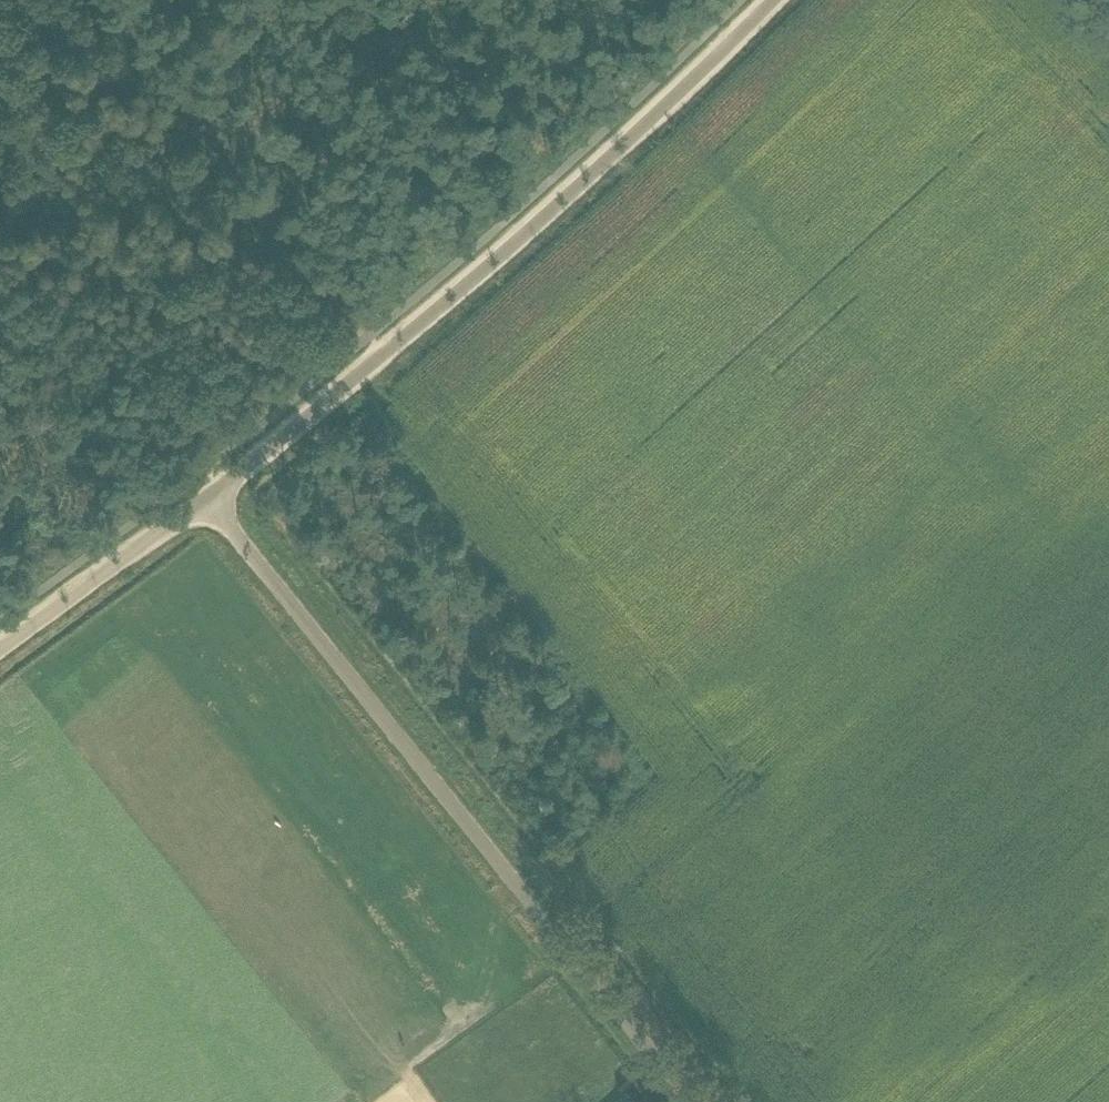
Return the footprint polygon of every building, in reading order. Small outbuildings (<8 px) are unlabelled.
[(626,1093),(616,1101),(634,1101),(626,1093)]
